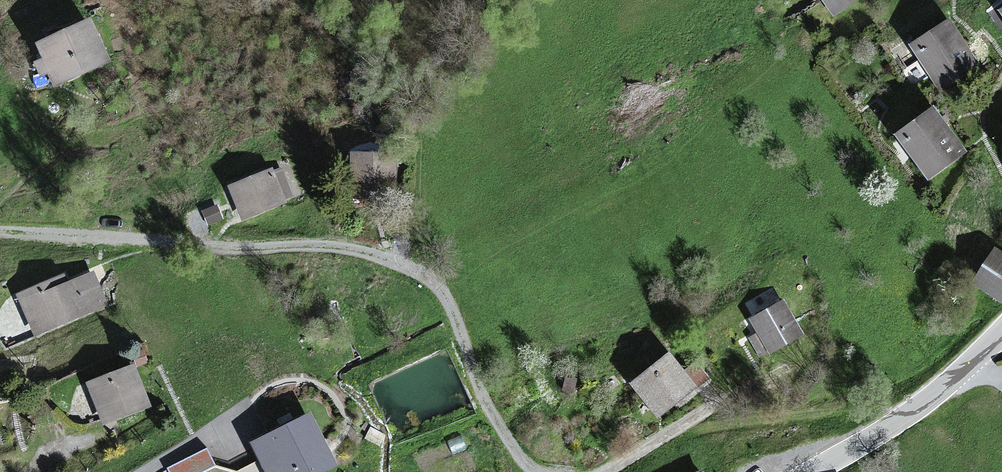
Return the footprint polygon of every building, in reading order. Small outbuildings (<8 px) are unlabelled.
[(831,24),(865,0),(814,0),(831,24)] [(952,21),(909,50),(940,96),(983,67),(952,21)] [(91,24),(35,49),(54,93),(111,68),(91,24)] [(933,111),(893,140),(926,187),(967,159),(933,111)] [(397,158),(351,157),(351,203),(396,204),(397,158)] [(279,169),(229,189),(243,224),(293,203),(279,169)] [(219,208),(205,214),(210,228),(225,222),(219,208)] [(972,287),(1001,307),(1001,256),(995,252),(972,287)] [(96,274),(19,306),(35,342),(111,309),(96,274)] [(785,304),(748,324),(767,359),(803,340),(785,304)] [(675,359),(634,390),(662,427),(703,396),(675,359)] [(135,369),(88,387),(105,431),(152,413),(135,369)] [(250,448),(262,471),(336,471),(310,419),(250,448)]
